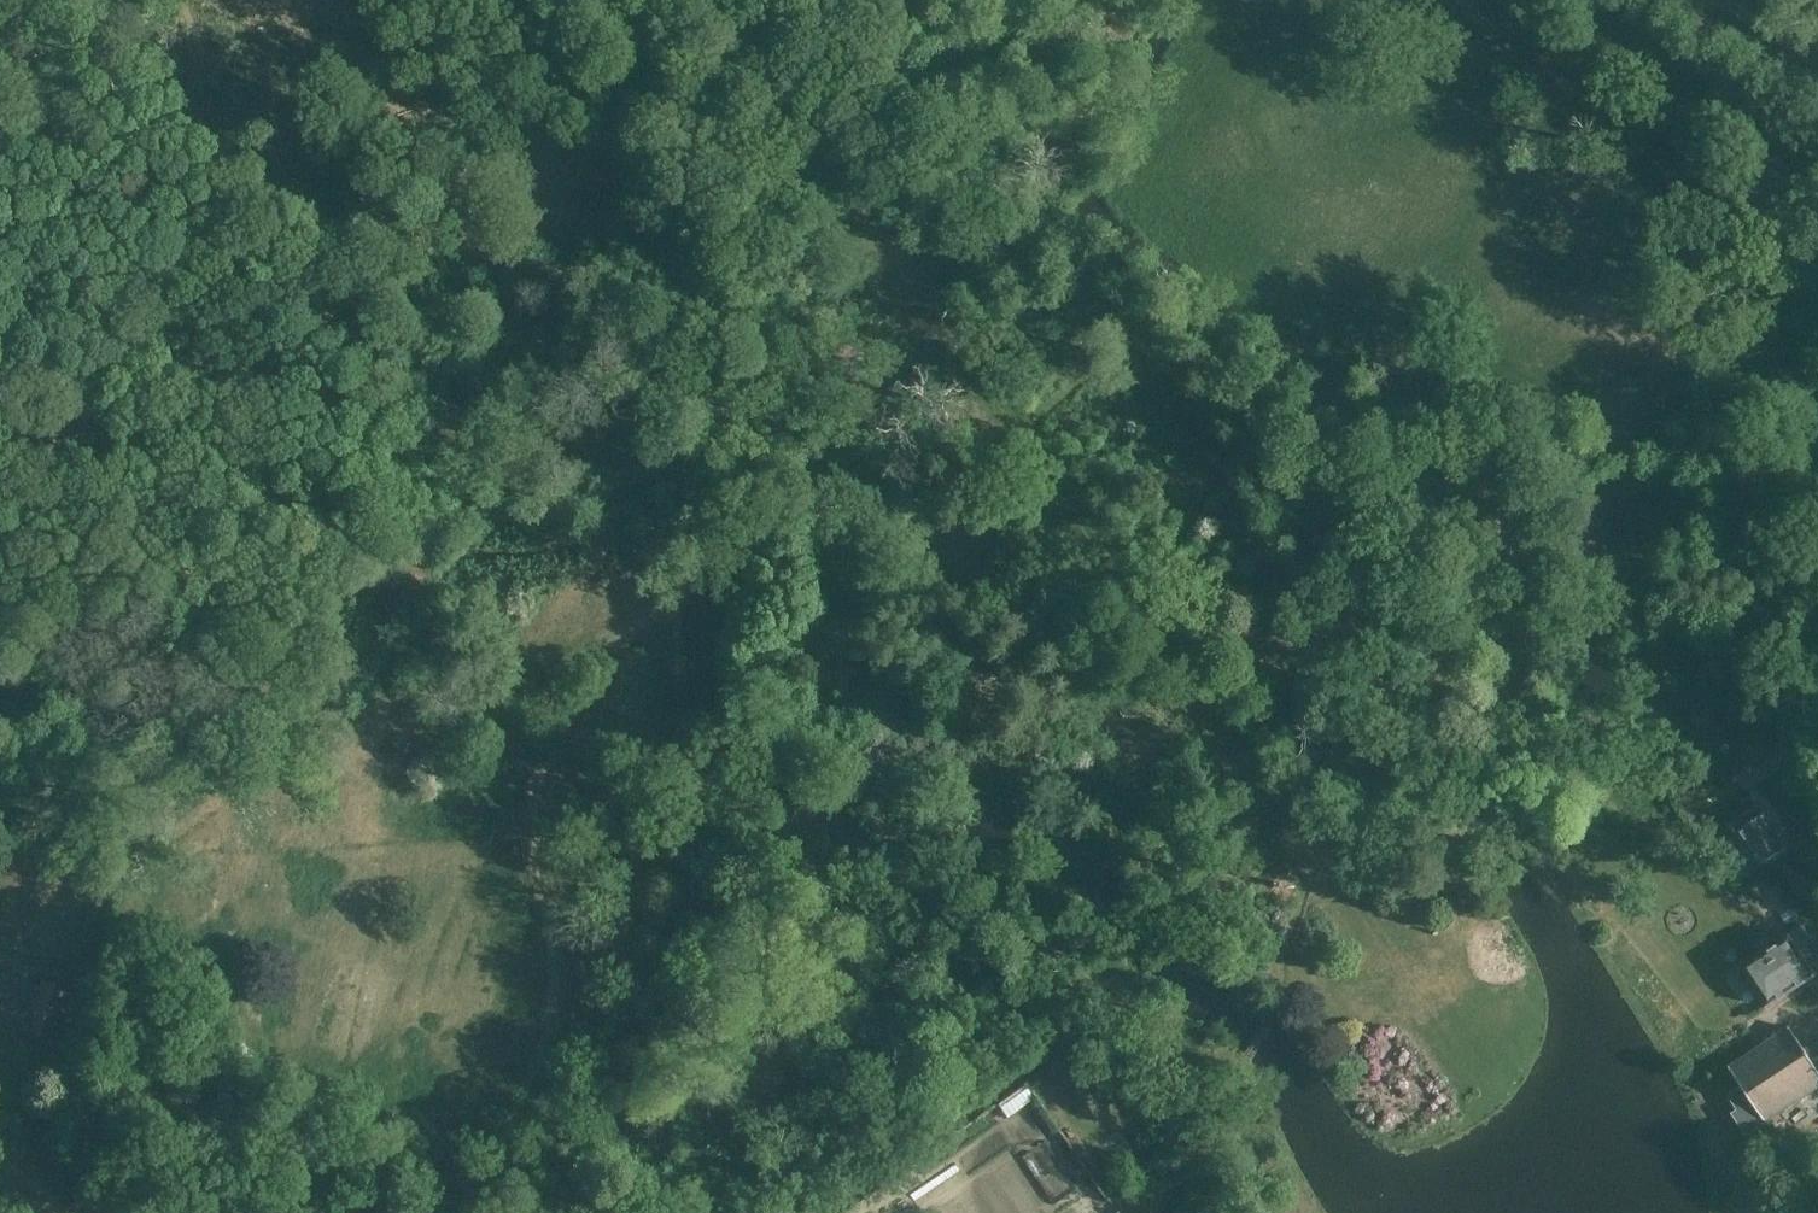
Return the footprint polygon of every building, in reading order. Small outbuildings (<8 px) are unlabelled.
[(1785,847),(1763,813),(1737,830),(1760,864),(1785,847)] [(1788,934),(1739,966),(1766,1007),(1815,974),(1788,934)] [(51,1038),(67,988),(44,980),(41,989),(0,976),(0,1022),(51,1038)] [(1746,1135),(1817,1086),(1817,1073),(1788,1028),(1761,1046),(1729,1068),(1742,1087),(1728,1096),(1737,1109),(1731,1112),(1746,1135)] [(1028,1082),(997,1099),(1006,1114),(1036,1097),(1028,1082)]
